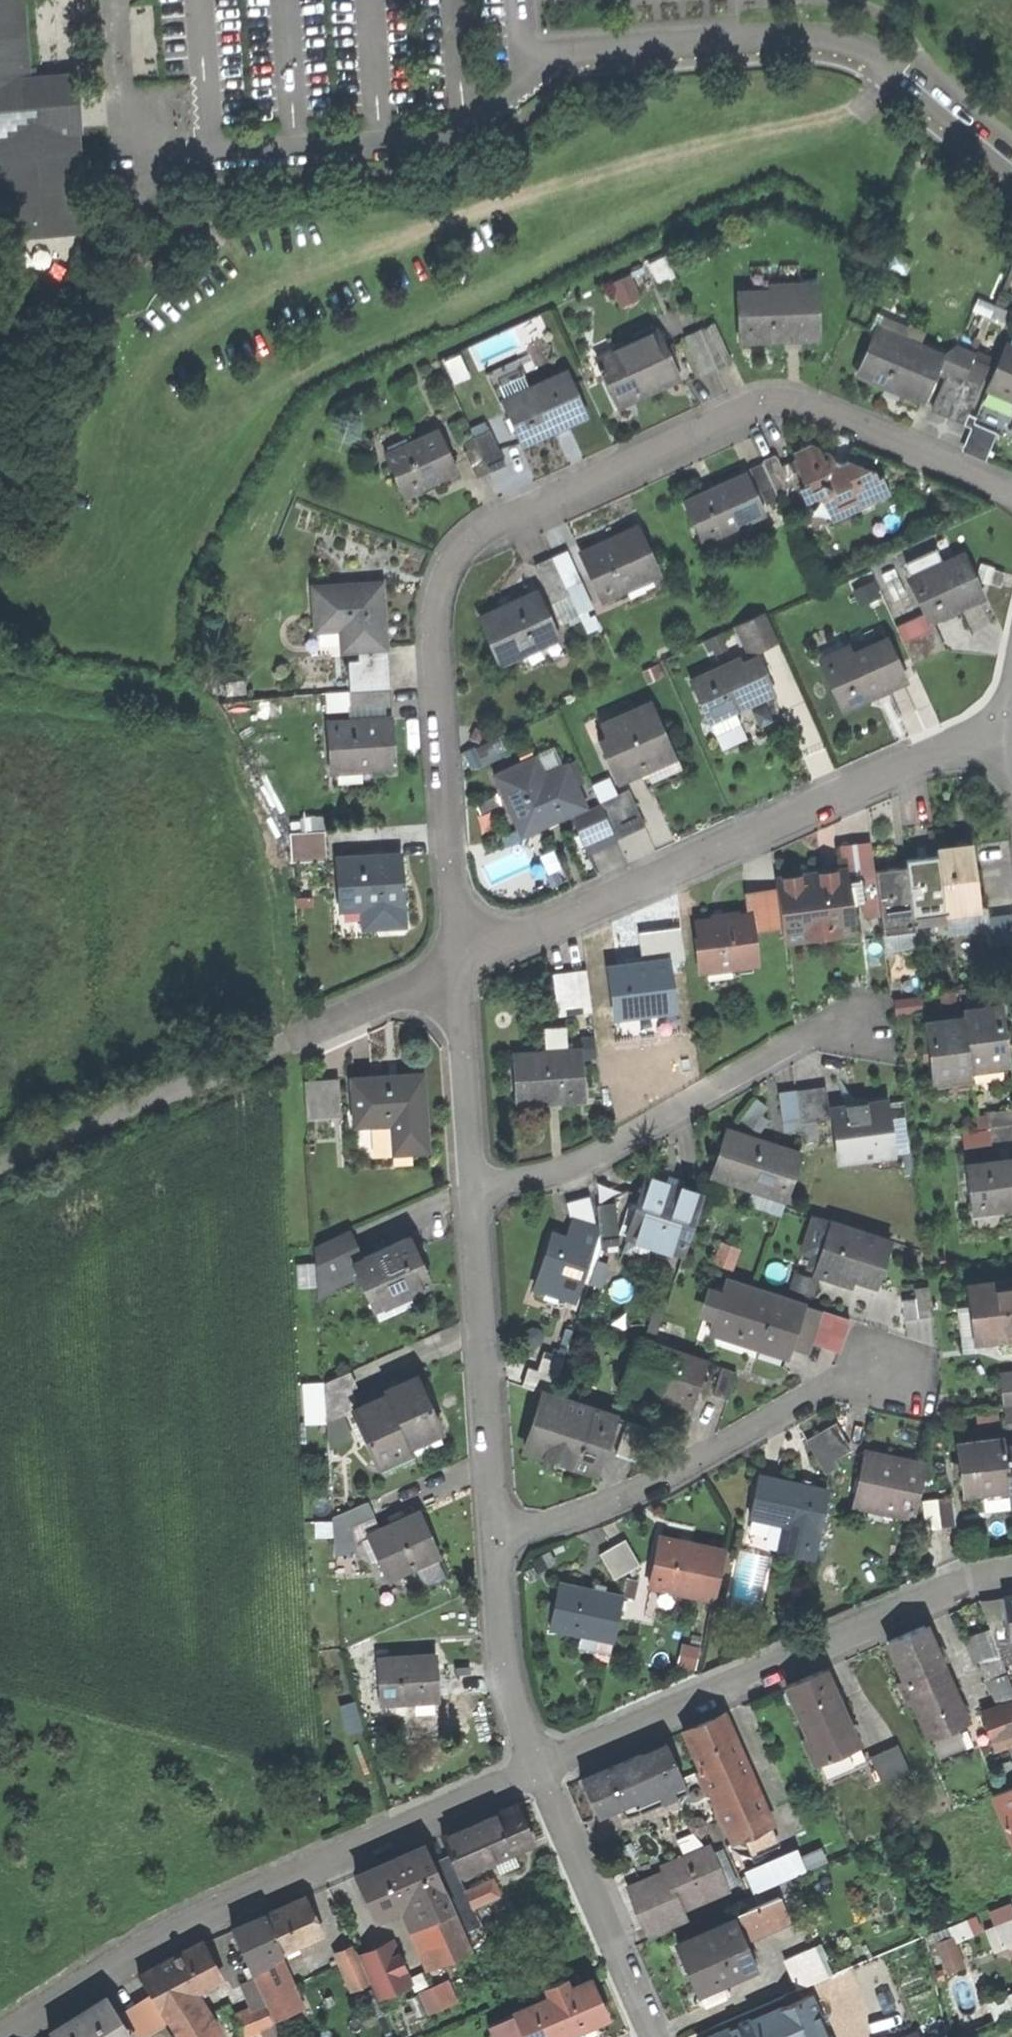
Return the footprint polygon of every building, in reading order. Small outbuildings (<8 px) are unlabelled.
[(43,78),(37,0),(0,0),(0,82),(43,78)] [(43,78),(0,82),(0,143),(9,242),(82,235),(74,149),(93,148),(90,110),(87,74),(43,78)] [(896,251),(890,264),(910,272),(915,258),(896,251)] [(653,262),(661,280),(677,273),(669,255),(653,262)] [(615,280),(625,302),(644,292),(634,271),(615,280)] [(736,294),(738,340),(818,336),(815,284),(789,286),(790,295),(769,296),(769,292),(736,294)] [(980,293),(974,307),(994,315),(1000,301),(980,293)] [(715,323),(700,330),(717,368),(732,361),(715,323)] [(601,372),(617,405),(677,377),(655,330),(615,349),(619,358),(597,368),(599,373),(601,372)] [(684,337),(701,375),(717,368),(700,330),(684,337)] [(537,339),(545,358),(561,351),(552,332),(537,339)] [(874,332),(857,373),(922,400),(936,366),(941,354),(904,339),(902,343),(874,332)] [(941,354),(936,366),(947,371),(964,377),(977,347),(959,340),(941,354)] [(986,388),(1011,399),(1011,345),(1006,342),(986,388)] [(947,371),(932,408),(948,415),(964,377),(947,371)] [(529,392),(504,404),(522,442),(583,414),(564,373),(528,390),(529,392)] [(964,377),(948,415),(964,421),(980,384),(964,377)] [(383,454),(402,495),(456,470),(437,429),(383,454)] [(476,445),(488,471),(504,464),(488,429),(472,437),(476,445)] [(820,452),(818,446),(809,442),(791,451),(794,458),(791,459),(803,485),(806,484),(809,491),(820,486),(823,492),(826,494),(830,495),(836,507),(855,498),(858,505),(872,499),(873,502),(889,494),(883,481),(882,475),(877,477),(874,474),(873,469),(869,471),(868,468),(847,459),(844,463),(833,460),(832,458),(831,455),(829,453),(826,451),(823,452),(820,452)] [(488,471),(476,445),(462,451),(475,478),(488,471)] [(777,496),(786,492),(781,481),(786,478),(775,455),(761,462),(777,496)] [(761,462),(748,468),(766,505),(779,498),(777,496),(761,462)] [(744,472),(681,501),(707,556),(735,543),(729,530),(764,513),(744,472)] [(580,552),(600,598),(621,589),(618,583),(654,567),(637,527),(580,552)] [(566,551),(552,557),(565,586),(579,580),(566,551)] [(943,565),(911,580),(929,619),(980,596),(961,555),(942,563),(943,565)] [(534,565),(551,602),(569,594),(565,586),(552,557),(534,565)] [(885,570),(898,598),(911,593),(899,564),(885,570)] [(1005,572),(994,568),(989,582),(1000,586),(1005,572)] [(858,586),(865,601),(884,593),(877,578),(858,586)] [(313,587),(316,631),(357,628),(358,649),(385,647),(380,582),(313,587)] [(534,592),(479,618),(500,662),(521,652),(519,646),(552,631),(534,592)] [(739,623),(751,651),(782,638),(769,609),(739,623)] [(935,628),(903,643),(912,663),(944,648),(935,628)] [(707,637),(714,654),(731,646),(724,630),(707,637)] [(848,643),(818,657),(842,709),(904,680),(884,638),(853,653),(848,643)] [(387,685),(385,647),(358,649),(359,658),(352,659),(354,688),(387,685)] [(726,661),(689,678),(707,718),(731,708),(733,712),(774,693),(756,656),(729,668),(726,661)] [(662,660),(646,668),(653,681),(669,673),(662,660)] [(230,678),(231,691),(249,689),(248,676),(230,678)] [(387,685),(354,688),(330,689),(331,709),(351,708),(351,720),(389,718),(387,685)] [(605,738),(597,741),(603,755),(611,752),(623,779),(646,769),(644,766),(667,756),(654,727),(661,725),(650,701),(599,724),(605,738)] [(328,722),(331,763),(370,761),(370,768),(393,767),(389,718),(351,720),(328,722)] [(478,722),(473,733),(483,738),(488,726),(478,722)] [(475,766),(511,750),(503,732),(466,748),(475,766)] [(535,756),(494,774),(522,835),(585,806),(565,764),(543,774),(535,756)] [(598,801),(603,810),(616,838),(644,825),(631,797),(619,802),(615,793),(598,801)] [(603,810),(589,817),(602,844),(616,838),(603,810)] [(295,830),(296,856),(331,854),(329,828),(295,830)] [(936,849),(937,855),(944,911),(976,907),(967,845),(936,849)] [(872,849),(853,851),(858,892),(876,890),(874,869),(872,849)] [(337,859),(340,901),(376,899),(376,905),(402,903),(399,855),(337,859)] [(905,859),(906,865),(913,921),(945,917),(944,911),(937,855),(905,859)] [(906,865),(874,869),(876,890),(881,932),(914,928),(913,921),(906,865)] [(775,880),(776,890),(781,925),(783,940),(850,931),(842,871),(775,880)] [(746,894),(749,916),(750,929),(781,925),(776,890),(746,894)] [(993,942),(1011,939),(1011,909),(989,912),(993,942)] [(697,943),(700,969),(755,962),(750,929),(749,916),(736,918),(736,914),(713,917),(714,921),(698,923),(701,943),(697,943)] [(645,929),(645,950),(676,949),(675,928),(645,929)] [(615,1016),(682,1010),(676,949),(609,956),(615,1016)] [(552,972),(556,1001),(570,999),(571,1010),(590,1008),(586,968),(552,972)] [(942,982),(945,1002),(962,999),(959,979),(942,982)] [(897,993),(899,1010),(927,1007),(925,990),(897,993)] [(962,1019),(967,1066),(1004,1062),(998,1007),(961,1012),(962,1019)] [(962,1019),(926,1023),(933,1078),(968,1074),(967,1066),(962,1019)] [(557,1095),(557,1099),(584,1098),(581,1051),(512,1055),(515,1098),(557,1095)] [(307,1074),(310,1113),(345,1110),(342,1072),(307,1074)] [(350,1078),(353,1126),(390,1123),(392,1153),(427,1151),(422,1073),(350,1078)] [(824,1087),(796,1090),(799,1120),(800,1127),(801,1136),(822,1133),(820,1119),(828,1118),(824,1087)] [(778,1093),(783,1129),(800,1127),(799,1120),(796,1090),(778,1093)] [(759,1093),(744,1115),(758,1125),(773,1102),(759,1093)] [(883,1102),(832,1108),(839,1160),(889,1153),(883,1102)] [(989,1125),(1011,1123),(1011,1108),(987,1110),(989,1125)] [(990,1141),(1011,1139),(1011,1123),(989,1125),(990,1141)] [(725,1129),(711,1175),(753,1188),(749,1201),(781,1211),(799,1152),(725,1129)] [(969,1209),(1011,1204),(1011,1158),(964,1163),(969,1209)] [(644,1177),(625,1234),(659,1245),(661,1239),(683,1246),(681,1253),(683,1253),(702,1196),(644,1177)] [(602,1201),(608,1241),(626,1238),(620,1199),(602,1201)] [(815,1266),(813,1271),(834,1277),(836,1270),(876,1283),(890,1239),(814,1215),(803,1248),(811,1251),(807,1264),(815,1266)] [(550,1234),(538,1270),(579,1283),(598,1229),(575,1222),(569,1240),(550,1234)] [(315,1278),(351,1262),(340,1234),(314,1245),(314,1252),(316,1275),(315,1278)] [(724,1234),(715,1257),(737,1266),(746,1242),(724,1234)] [(371,1252),(351,1262),(372,1308),(429,1283),(407,1236),(385,1246),(385,1245),(371,1251),(371,1252)] [(296,1253),(298,1276),(316,1275),(314,1252),(296,1253)] [(599,1257),(592,1278),(606,1283),(613,1261),(599,1257)] [(797,1268),(791,1284),(814,1292),(820,1275),(797,1268)] [(713,1317),(708,1331),(786,1358),(792,1342),(804,1304),(726,1278),(723,1286),(711,1282),(700,1313),(713,1317)] [(972,1341),(1011,1336),(1011,1279),(964,1285),(972,1341)] [(900,1296),(903,1318),(932,1314),(928,1283),(911,1285),(912,1294),(900,1296)] [(804,1304),(792,1342),(806,1347),(809,1338),(839,1347),(849,1318),(804,1304)] [(638,1339),(622,1388),(651,1398),(652,1393),(690,1406),(705,1361),(638,1339)] [(540,1349),(534,1368),(556,1376),(562,1357),(540,1349)] [(521,1386),(542,1393),(550,1395),(556,1376),(534,1368),(527,1366),(521,1386)] [(1006,1399),(1011,1399),(1011,1366),(1002,1367),(1006,1399)] [(720,1367),(712,1393),(728,1398),(736,1372),(720,1367)] [(349,1388),(355,1385),(348,1370),(325,1381),(326,1423),(348,1413),(345,1405),(355,1401),(349,1388)] [(383,1391),(384,1395),(405,1440),(438,1425),(415,1376),(383,1391)] [(306,1382),(308,1424),(326,1423),(325,1381),(306,1382)] [(542,1393),(523,1448),(594,1472),(613,1417),(550,1395),(542,1393)] [(384,1395),(352,1410),(376,1460),(408,1445),(405,1440),(384,1395)] [(626,1420),(614,1453),(633,1460),(645,1427),(626,1420)] [(833,1423),(805,1439),(824,1472),(837,1464),(833,1457),(848,1448),(833,1423)] [(962,1493),(1007,1488),(1002,1446),(1001,1437),(956,1443),(962,1493)] [(1002,1446),(1007,1488),(1008,1495),(1011,1495),(1011,1445),(1002,1446)] [(863,1450),(853,1496),(891,1504),(890,1512),(911,1517),(923,1463),(863,1450)] [(757,1474),(748,1516),(790,1525),(785,1551),(811,1557),(826,1488),(757,1474)] [(926,1496),(930,1522),(957,1518),(953,1492),(926,1496)] [(332,1516),(333,1533),(352,1525),(370,1515),(364,1501),(332,1516)] [(418,1510),(364,1535),(385,1581),(418,1566),(439,1557),(418,1510)] [(352,1525),(333,1533),(334,1557),(361,1545),(352,1525)] [(658,1535),(648,1585),(711,1599),(722,1549),(658,1535)] [(624,1538),(611,1545),(626,1571),(638,1564),(624,1538)] [(611,1545),(598,1553),(613,1579),(626,1571),(611,1545)] [(446,1572),(439,1557),(418,1566),(425,1582),(446,1572)] [(643,1575),(631,1573),(627,1592),(639,1595),(643,1575)] [(558,1582),(549,1627),(612,1640),(621,1595),(558,1582)] [(1001,1596),(1005,1626),(1006,1638),(1011,1637),(1011,1595),(1001,1596)] [(1001,1596),(979,1599),(990,1628),(1005,1626),(1001,1596)] [(924,1623),(886,1640),(903,1679),(942,1662),(924,1623)] [(688,1626),(686,1639),(698,1641),(700,1627),(688,1626)] [(1004,1666),(1011,1665),(1011,1637),(1006,1638),(994,1639),(999,1654),(1004,1666)] [(976,1661),(979,1679),(1005,1671),(1004,1666),(999,1654),(976,1661)] [(375,1659),(378,1701),(436,1697),(433,1655),(375,1659)] [(942,1662),(903,1679),(894,1683),(904,1704),(912,1700),(939,1762),(965,1750),(955,1726),(967,1721),(942,1662)] [(1011,1689),(1011,1665),(1004,1666),(1005,1671),(1011,1687),(1011,1689)] [(820,1669),(784,1685),(807,1735),(798,1739),(810,1764),(818,1760),(816,1756),(853,1740),(820,1669)] [(973,1700),(987,1740),(1007,1733),(1011,1731),(1011,1690),(1011,1689),(1011,1687),(973,1700)] [(342,1702),(349,1729),(367,1724),(360,1698),(342,1702)] [(720,1713),(683,1729),(700,1768),(701,1770),(738,1753),(720,1713)] [(862,1759),(853,1740),(816,1756),(818,1760),(825,1776),(862,1759)] [(666,1741),(582,1778),(599,1817),(656,1792),(662,1805),(678,1798),(671,1783),(682,1778),(666,1741)] [(896,1744),(870,1757),(882,1784),(909,1772),(896,1744)] [(777,1840),(738,1753),(701,1770),(709,1788),(732,1840),(741,1836),(749,1852),(777,1840)] [(1005,1789),(1011,1786),(1011,1771),(1010,1772),(1005,1761),(995,1765),(1005,1789)] [(693,1771),(702,1791),(709,1788),(701,1770),(700,1768),(693,1771)] [(1005,1789),(991,1794),(1009,1838),(1011,1837),(1011,1786),(1005,1789)] [(516,1804),(471,1823),(487,1860),(532,1841),(516,1804)] [(471,1823),(422,1844),(439,1881),(452,1875),(487,1860),(471,1823)] [(802,1843),(748,1866),(757,1888),(832,1857),(825,1841),(805,1850),(802,1843)] [(422,1844),(354,1875),(374,1918),(398,1907),(408,1927),(418,1923),(451,1908),(439,1881),(422,1844)] [(696,1882),(718,1872),(706,1846),(660,1866),(663,1873),(666,1881),(688,1872),(685,1865),(690,1862),(694,1873),(692,1874),(696,1882)] [(663,1873),(631,1886),(653,1937),(686,1922),(680,1908),(725,1889),(718,1872),(696,1882),(692,1874),(694,1873),(690,1862),(685,1865),(688,1872),(666,1881),(663,1873)] [(467,1907),(452,1875),(439,1881),(451,1908),(453,1913),(467,1907)] [(491,1878),(464,1890),(473,1911),(483,1906),(481,1902),(498,1893),(491,1878)] [(781,1892),(740,1910),(751,1936),(792,1918),(781,1892)] [(303,1897),(263,1915),(279,1951),(319,1933),(303,1897)] [(483,1906),(473,1911),(478,1922),(488,1917),(483,1906)] [(451,1908),(418,1923),(428,1946),(461,1931),(453,1913),(451,1908)] [(936,1929),(952,1966),(967,1960),(958,1939),(988,1927),(981,1910),(936,1929)] [(279,1951),(263,1915),(230,1929),(246,1965),(279,1951)] [(990,1924),(1000,1947),(1011,1942),(1011,1915),(990,1924)] [(737,1917),(677,1942),(698,1991),(757,1966),(737,1917)] [(461,1931),(428,1946),(436,1964),(469,1949),(461,1931)] [(359,1960),(375,1953),(369,1938),(352,1945),(354,1951),(355,1951),(359,1960)] [(220,1977),(200,1942),(167,1961),(187,1995),(192,1992),(220,1977)] [(815,1944),(788,1956),(802,1987),(829,1975),(815,1944)] [(365,1974),(373,1991),(404,1977),(390,1946),(375,1953),(359,1960),(365,1974)] [(279,1951),(246,1965),(251,1977),(272,2024),(305,2009),(279,1951)] [(338,1959),(348,1982),(365,1974),(359,1960),(355,1951),(354,1951),(338,1959)] [(167,1961),(137,1976),(149,1995),(158,2011),(187,1995),(167,1961)] [(251,1977),(235,1984),(247,2011),(233,2017),(242,2036),(272,2024),(251,1977)] [(448,1978),(417,1991),(426,2012),(456,1999),(448,1978)] [(513,2013),(523,2036),(554,2036),(605,2015),(590,1980),(568,1990),(563,1978),(543,1987),(548,1998),(513,2013)] [(991,1998),(998,2014),(1011,2009),(1011,1989),(991,1998)] [(750,2019),(758,2036),(804,2036),(798,2022),(804,2019),(795,1999),(797,1998),(793,1990),(784,1994),(788,2002),(750,2019)] [(187,1995),(158,2011),(165,2020),(175,2036),(211,2036),(217,2033),(192,1992),(187,1995)] [(795,1999),(804,2019),(798,2022),(804,2036),(825,2036),(806,1994),(797,1998),(795,1999)] [(123,2012),(137,2036),(139,2036),(165,2020),(158,2011),(149,1995),(123,2012)] [(105,1998),(49,2034),(51,2036),(130,2036),(105,1998)] [(493,2022),(499,2036),(523,2036),(513,2013),(493,2022)] [(707,2036),(758,2036),(750,2019),(707,2036)] [(148,2035),(149,2036),(172,2036),(173,2036),(168,2026),(148,2035)]
